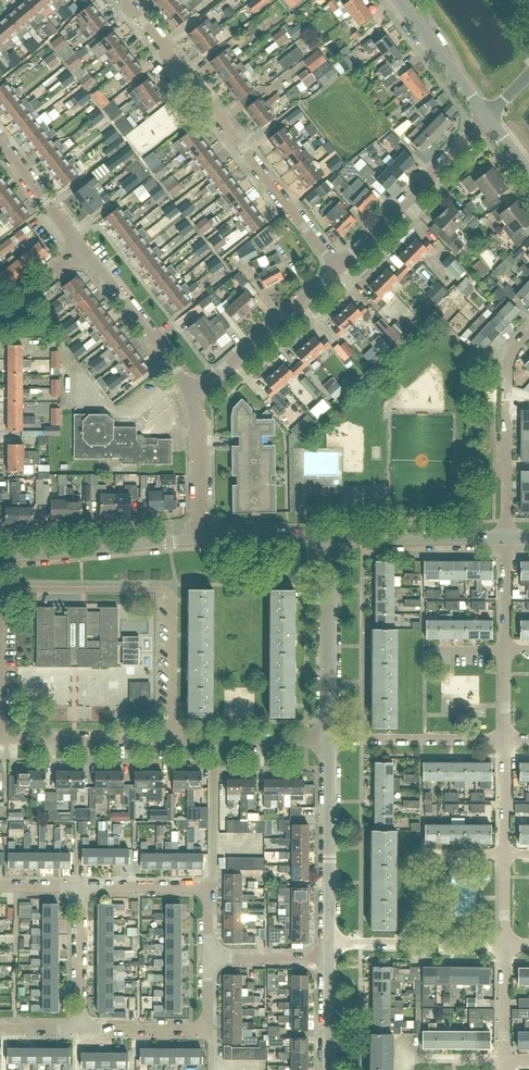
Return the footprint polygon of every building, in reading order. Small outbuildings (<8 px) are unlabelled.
[(42,21),(46,17),(42,12),(46,8),(39,0),(27,0),(25,1),(42,21)] [(61,7),(60,5),(55,0),(39,0),(46,8),(51,4),(55,9),(65,21),(69,18),(61,8),(61,7)] [(161,10),(173,0),(155,0),(153,1),(161,10)] [(169,19),(191,0),(173,0),(161,10),(169,19)] [(199,0),(191,0),(169,19),(177,28),(196,12),(192,7),(200,1),(199,0)] [(253,12),(268,0),(254,0),(248,5),(253,12)] [(328,4),(334,12),(339,8),(336,4),(340,1),(339,0),(332,0),(328,4)] [(364,7),(359,0),(352,0),(343,7),(351,17),(364,7)] [(37,25),(42,21),(25,1),(16,9),(28,24),(33,20),(37,25)] [(61,8),(69,18),(74,14),(64,2),(60,5),(61,7),(61,8)] [(78,29),(79,30),(99,14),(91,4),(76,16),(80,21),(78,23),(81,27),(78,29)] [(352,19),(353,19),(359,27),(371,17),(364,7),(351,17),(352,19)] [(28,24),(16,9),(7,17),(24,36),(28,33),(24,28),(28,24)] [(255,20),(256,22),(246,29),(251,36),(261,28),(262,29),(272,21),(266,13),(255,20)] [(106,24),(99,14),(79,30),(82,34),(87,30),(91,35),(106,24)] [(24,36),(7,17),(0,23),(0,27),(11,39),(15,35),(20,40),(24,36)] [(49,21),(45,25),(53,35),(58,32),(49,21)] [(188,34),(195,44),(215,29),(212,25),(207,29),(202,23),(188,34)] [(285,34),(290,30),(286,24),(280,28),(282,30),(271,37),(275,42),(285,34)] [(53,35),(45,25),(41,29),(49,39),(53,35)] [(219,26),(215,29),(195,44),(203,54),(218,43),(213,37),(222,30),(219,26)] [(0,27),(0,45),(6,52),(10,48),(6,43),(11,39),(0,27)] [(299,28),(290,35),(296,42),(304,35),(299,28)] [(101,48),(105,53),(120,42),(112,32),(95,46),(99,50),(101,48)] [(285,34),(275,42),(278,46),(288,38),(285,34)] [(382,55),(394,46),(386,35),(374,44),(371,39),(362,45),(368,54),(377,48),(382,55)] [(51,44),(54,48),(65,40),(61,36),(51,44)] [(70,42),(74,48),(82,42),(78,36),(70,42)] [(32,37),(28,41),(36,51),(40,47),(32,37)] [(65,40),(54,48),(58,52),(68,44),(65,40)] [(32,54),(36,51),(28,41),(23,44),(32,54)] [(104,62),(107,67),(127,51),(120,42),(105,53),(109,58),(104,62)] [(337,53),(341,58),(351,51),(346,45),(337,53)] [(402,57),(394,46),(382,55),(387,62),(377,70),(378,71),(376,74),(379,78),(371,84),(371,85),(369,86),(372,89),(382,82),(393,74),(392,73),(395,71),(391,66),(402,57)] [(217,72),(232,61),(228,56),(233,52),(229,47),(227,49),(209,62),(217,72)] [(283,58),(290,66),(300,59),(294,50),(283,58)] [(318,50),(317,50),(303,61),(312,72),(326,61),(318,50)] [(114,76),(119,72),(134,61),(127,51),(107,67),(114,76)] [(13,69),(18,65),(9,55),(6,52),(2,55),(13,69)] [(13,52),(9,55),(18,65),(22,62),(13,52)] [(43,61),(47,65),(57,57),(53,53),(43,61)] [(65,62),(69,66),(79,58),(76,54),(65,62)] [(60,62),(57,57),(47,65),(50,70),(60,62)] [(79,58),(69,66),(72,71),(82,63),(79,58)] [(277,62),(279,70),(274,71),(276,77),(287,75),(284,60),(277,62)] [(340,75),(341,75),(348,70),(348,67),(345,64),(344,64),(340,60),(333,65),(340,75)] [(142,70),(134,61),(119,72),(123,77),(118,81),(122,86),(142,70)] [(217,72),(224,81),(244,66),(241,62),(235,66),(232,61),(217,72)] [(337,74),(327,61),(312,73),(322,85),(337,74)] [(244,66),(224,81),(231,91),(251,75),(251,76),(255,73),(248,63),(244,66)] [(392,93),(396,98),(419,80),(410,68),(399,77),(404,84),(392,93)] [(297,76),(301,81),(308,75),(305,71),(297,76)] [(61,84),(72,76),(68,72),(58,80),(61,84)] [(78,81),(82,86),(92,77),(88,73),(78,81)] [(308,75),(301,81),(304,85),(314,77),(311,73),(308,75)] [(393,74),(382,82),(387,88),(398,80),(393,74)] [(255,81),(251,76),(251,75),(231,91),(239,101),(259,85),(255,81)] [(75,80),(72,76),(61,84),(64,88),(75,80)] [(92,77),(82,86),(85,90),(95,82),(92,77)] [(362,89),(369,84),(364,77),(357,82),(362,89)] [(133,100),(136,104),(156,88),(148,79),(133,90),(138,96),(133,100)] [(428,92),(419,80),(396,98),(398,101),(400,104),(403,101),(412,94),(417,101),(428,92)] [(63,88),(59,81),(46,88),(50,95),(63,88)] [(15,90),(12,86),(9,88),(5,83),(0,87),(0,102),(15,90)] [(15,90),(0,102),(0,107),(5,113),(20,101),(16,97),(21,93),(18,88),(15,90)] [(163,98),(156,88),(136,104),(132,107),(135,111),(139,108),(143,114),(163,98)] [(77,101),(78,102),(88,94),(85,90),(75,98),(77,101)] [(92,95),(102,109),(110,103),(99,90),(92,95)] [(88,94),(78,102),(81,106),(88,101),(91,98),(88,94)] [(274,107),(279,106),(278,99),(281,98),(280,95),(272,96),(274,107)] [(245,109),(252,119),(272,103),(269,99),(264,103),(260,98),(245,109)] [(432,98),(426,103),(417,110),(423,115),(430,107),(431,109),(437,104),(432,98)] [(5,113),(12,122),(32,107),(29,102),(24,106),(20,101),(5,113)] [(112,101),(110,103),(102,109),(112,121),(122,113),(112,101)] [(78,112),(69,102),(55,116),(59,120),(54,124),(59,130),(78,112)] [(272,103),(252,119),(260,128),(275,117),(271,112),(273,110),(270,106),(273,104),(272,103)] [(417,109),(413,104),(403,112),(407,117),(417,109)] [(36,111),(32,107),(12,122),(20,132),(35,120),(31,115),(36,111)] [(304,114),(299,108),(288,116),(293,123),(304,114)] [(437,117),(431,124),(441,134),(446,130),(447,132),(453,125),(435,108),(431,112),(437,117)] [(88,117),(91,121),(101,113),(98,109),(88,117)] [(105,117),(101,113),(91,121),(94,126),(105,117)] [(112,121),(116,126),(125,137),(135,129),(122,113),(112,121)] [(20,132),(27,141),(47,125),(43,121),(38,125),(35,120),(20,132)] [(432,144),(441,134),(431,124),(424,130),(422,127),(424,125),(421,122),(415,128),(421,134),(421,133),(432,144)] [(27,141),(34,150),(49,139),(45,134),(50,130),(47,125),(27,141)] [(294,135),(298,132),(294,126),(287,132),(284,127),(268,139),(276,149),(294,135)] [(407,132),(401,126),(395,132),(401,138),(407,132)] [(103,136),(106,140),(116,132),(113,127),(103,136)] [(173,144),(181,154),(201,138),(193,129),(173,144)] [(394,160),(394,161),(405,171),(414,162),(396,144),(400,140),(389,131),(384,139),(398,152),(392,158),(394,160)] [(120,136),(116,132),(106,140),(110,144),(120,136)] [(422,154),(432,144),(421,133),(421,134),(415,140),(409,134),(406,138),(422,154)] [(284,159),(299,147),(296,143),(298,141),(294,135),(276,149),(284,159)] [(122,138),(104,152),(108,157),(126,144),(122,138)] [(189,154),(193,159),(208,148),(201,138),(181,154),(184,158),(189,154)] [(34,150),(41,160),(61,144),(58,140),(53,144),(49,139),(34,150)] [(41,160),(49,169),(64,157),(60,152),(65,148),(61,144),(41,160)] [(110,172),(134,153),(128,146),(104,164),(110,172)] [(299,147),(284,159),(291,169),(309,155),(305,149),(302,151),(299,147)] [(320,161),(335,159),(333,147),(318,149),(320,161)] [(195,173),(200,169),(215,157),(208,148),(193,159),(197,164),(192,168),(195,173)] [(143,159),(151,170),(162,162),(154,151),(143,159)] [(135,154),(127,160),(131,166),(139,160),(135,154)] [(309,155),(291,169),(299,178),(314,166),(311,162),(313,160),(309,155)] [(396,181),(405,171),(394,161),(388,167),(376,155),(372,159),(379,165),(384,171),(385,170),(396,181)] [(49,169),(56,178),(73,165),(76,163),(72,158),(67,162),(64,157),(49,169)] [(200,169),(207,178),(222,166),(215,157),(200,169)] [(151,170),(155,175),(165,166),(162,162),(151,170)] [(350,163),(347,165),(343,168),(352,177),(358,172),(350,163)] [(73,165),(56,178),(63,188),(78,176),(74,171),(76,169),(73,165)] [(386,191),(396,181),(385,170),(384,171),(378,177),(366,165),(359,172),(362,175),(371,186),(376,181),(386,191)] [(165,166),(155,175),(158,179),(169,171),(165,166)] [(206,187),(209,191),(229,176),(222,166),(207,178),(211,183),(206,187)] [(314,166),(299,178),(307,188),(325,175),(320,169),(317,171),(314,166)] [(491,169),(465,188),(469,193),(478,187),(482,192),(499,179),(491,169)] [(127,193),(140,182),(150,174),(147,171),(143,175),(136,173),(134,174),(121,185),(127,193)] [(363,214),(370,207),(350,186),(336,172),(328,180),(334,186),(338,182),(345,189),(341,193),(345,199),(351,205),(352,204),(363,214)] [(218,191),(222,196),(237,185),(229,176),(209,191),(212,196),(218,191)] [(73,194),(82,205),(97,193),(93,187),(99,182),(95,177),(73,194)] [(152,178),(143,186),(148,192),(157,185),(152,178)] [(357,179),(350,186),(370,207),(377,200),(366,189),(367,188),(357,179)] [(507,189),(499,179),(482,192),(486,198),(483,200),(482,203),(489,211),(501,202),(497,197),(507,189)] [(166,188),(169,192),(180,184),(176,180),(166,188)] [(320,198),(331,189),(325,181),(314,191),(320,198)] [(152,197),(162,189),(159,184),(148,193),(152,197)] [(183,188),(180,184),(169,192),(172,197),(183,188)] [(224,210),(244,194),(237,185),(222,196),(225,201),(220,205),(224,210)] [(14,195),(7,186),(0,192),(0,207),(14,195)] [(166,193),(162,189),(152,197),(155,201),(166,193)] [(314,191),(305,198),(301,202),(308,210),(321,200),(314,191)] [(178,209),(180,211),(181,213),(192,205),(191,205),(196,202),(193,198),(194,197),(190,192),(175,205),(176,207),(178,209)] [(97,193),(82,205),(90,215),(111,198),(108,193),(101,198),(97,193)] [(232,210),(236,215),(251,204),(244,194),(224,210),(227,214),(232,210)] [(22,205),(14,195),(0,207),(0,208),(3,212),(0,214),(0,219),(1,221),(22,205)] [(502,219),(507,225),(524,212),(516,201),(506,209),(502,204),(490,213),(496,221),(499,222),(502,219)] [(176,207),(175,205),(173,203),(163,211),(166,215),(176,207)] [(340,203),(332,211),(349,229),(356,221),(352,218),(345,210),(346,210),(340,203)] [(442,212),(458,228),(463,222),(466,226),(469,225),(476,218),(465,207),(461,212),(452,203),(442,212)] [(235,224),(238,229),(258,213),(251,204),(236,215),(240,220),(235,224)] [(22,205),(1,221),(4,225),(10,221),(14,226),(29,214),(22,205)] [(184,218),(185,217),(195,209),(192,205),(181,213),(184,218)] [(104,219),(111,228),(131,212),(128,209),(123,213),(119,207),(104,219)] [(178,209),(176,207),(166,215),(170,220),(180,211),(178,209)] [(332,211),(328,214),(323,219),(327,222),(326,224),(328,227),(330,225),(341,236),(349,229),(332,211)] [(135,217),(131,212),(111,228),(118,237),(133,226),(130,221),(135,217)] [(453,233),(458,228),(442,212),(433,222),(442,231),(438,235),(456,253),(463,247),(457,241),(458,240),(458,237),(453,233)] [(507,225),(511,231),(507,233),(507,236),(513,244),(526,235),(522,230),(528,224),(528,219),(524,212),(507,225)] [(266,223),(258,213),(238,229),(241,233),(246,229),(250,234),(266,223)] [(195,225),(199,230),(209,221),(206,217),(195,225)] [(176,228),(180,232),(190,224),(186,220),(176,228)] [(209,221),(199,230),(202,234),(213,226),(209,221)] [(190,224),(180,232),(183,237),(193,228),(190,224)] [(137,231),(133,226),(118,237),(126,247),(146,231),(143,227),(137,231)] [(278,239),(268,227),(251,240),(260,252),(278,239)] [(14,235),(20,242),(26,236),(21,229),(14,235)] [(149,236),(146,231),(126,247),(133,256),(148,245),(144,240),(149,236)] [(209,243),(213,248),(224,240),(219,235),(209,243)] [(157,242),(162,248),(168,243),(163,237),(157,242)] [(10,238),(3,243),(8,250),(15,245),(10,238)] [(192,248),(195,252),(206,244),(202,239),(192,248)] [(224,240),(213,248),(216,251),(226,243),(224,240)] [(407,249),(419,261),(430,250),(431,251),(434,249),(427,241),(423,246),(416,240),(407,249)] [(39,242),(28,251),(37,262),(48,253),(39,242)] [(8,250),(3,243),(0,246),(0,253),(2,255),(8,250)] [(206,244),(195,252),(199,256),(209,248),(206,244)] [(152,250),(148,245),(133,256),(140,266),(160,250),(157,246),(152,250)] [(253,246),(238,254),(242,263),(258,255),(253,246)] [(412,269),(419,261),(407,249),(398,258),(404,265),(399,270),(405,276),(405,275),(408,279),(415,272),(412,269)] [(164,254),(160,250),(140,266),(147,275),(162,263),(158,258),(164,254)] [(26,271),(37,262),(28,251),(17,260),(26,271)] [(266,268),(267,269),(267,270),(274,284),(284,279),(276,265),(283,262),(278,253),(266,259),(270,266),(266,268)] [(11,265),(6,269),(15,280),(26,271),(17,260),(13,255),(6,260),(11,265)] [(206,265),(210,270),(220,262),(216,257),(206,265)] [(267,270),(262,272),(255,258),(250,261),(265,289),(274,284),(267,270)] [(454,259),(445,267),(456,279),(464,271),(454,259)] [(223,266),(220,262),(210,270),(213,274),(223,266)] [(484,262),(477,265),(483,278),(490,274),(484,262)] [(147,275),(154,284),(175,269),(171,264),(166,268),(162,263),(147,275)] [(528,269),(523,263),(519,268),(527,275),(526,275),(528,278),(528,270),(528,269)] [(205,287),(210,292),(231,274),(227,268),(205,287)] [(0,274),(0,285),(4,289),(15,280),(6,269),(0,274)] [(154,284),(162,294),(177,282),(173,277),(178,273),(175,269),(154,284)] [(387,269),(378,278),(390,290),(399,282),(402,285),(407,281),(406,280),(406,279),(404,277),(405,276),(399,270),(394,275),(387,269)] [(234,276),(242,287),(248,283),(240,272),(234,276)] [(41,299),(50,312),(61,304),(64,301),(84,285),(77,276),(62,287),(66,293),(52,304),(46,296),(41,299)] [(382,299),(390,290),(378,278),(369,288),(375,294),(371,299),(381,309),(386,304),(382,299)] [(466,278),(457,288),(467,297),(476,287),(466,278)] [(528,302),(528,289),(525,285),(517,278),(513,282),(518,286),(513,291),(506,284),(502,289),(512,299),(515,295),(526,305),(528,302)] [(436,305),(448,292),(436,281),(424,294),(436,305)] [(180,287),(177,282),(162,294),(169,303),(189,287),(186,283),(180,287)] [(189,287),(169,303),(176,312),(191,301),(187,296),(199,287),(195,282),(189,287)] [(76,306),(92,295),(84,285),(64,301),(68,305),(73,301),(76,306)] [(508,302),(512,299),(502,289),(499,286),(492,293),(500,301),(494,307),(509,322),(519,312),(508,302)] [(231,295),(230,296),(246,314),(257,304),(245,292),(240,296),(234,290),(230,294),(231,295)] [(213,292),(207,297),(211,302),(212,302),(216,307),(221,303),(213,292)] [(77,313),(81,318),(99,304),(92,295),(76,306),(80,311),(77,313)] [(235,323),(246,314),(230,296),(226,300),(230,305),(224,311),(235,323)] [(202,309),(211,302),(207,297),(198,304),(202,309)] [(460,297),(452,305),(458,310),(466,302),(460,297)] [(421,302),(413,310),(420,318),(428,310),(421,302)] [(499,332),(509,322),(494,307),(489,302),(485,307),(492,313),(486,319),(499,332)] [(64,308),(61,304),(50,312),(54,316),(64,308)] [(87,320),(91,325),(106,313),(99,304),(81,318),(78,320),(81,324),(87,320)] [(352,304),(342,312),(353,325),(354,325),(368,312),(363,306),(358,310),(352,304)] [(444,315),(436,307),(429,314),(438,322),(444,315)] [(469,322),(459,311),(450,320),(454,325),(459,319),(466,326),(469,322)] [(354,325),(353,325),(342,312),(332,321),(338,328),(333,332),(339,338),(347,331),(357,341),(363,336),(354,325)] [(113,323),(106,313),(91,325),(94,330),(89,334),(92,337),(93,338),(113,323)] [(188,328),(196,339),(208,330),(223,318),(219,313),(209,321),(204,315),(188,328)] [(490,342),(499,332),(486,319),(485,319),(481,315),(477,319),(485,327),(480,332),(490,342)] [(61,326),(65,330),(75,322),(72,318),(61,326)] [(208,330),(196,339),(205,350),(216,341),(212,335),(216,331),(222,326),(225,331),(230,327),(223,318),(208,330)] [(400,337),(390,327),(381,318),(373,326),(391,345),(400,337)] [(397,321),(390,327),(400,337),(413,325),(407,320),(401,325),(397,321)] [(75,322),(65,330),(68,334),(79,326),(75,322)] [(101,339),(105,344),(120,332),(113,323),(93,338),(92,337),(86,342),(87,343),(73,354),(76,358),(101,339)] [(480,332),(472,324),(468,328),(472,332),(467,338),(481,352),(490,342),(480,332)] [(127,342),(120,332),(105,344),(109,349),(90,363),(93,367),(104,360),(107,357),(127,342)] [(315,337),(305,346),(316,358),(330,344),(325,339),(321,343),(315,337)] [(84,339),(81,342),(80,341),(70,349),(73,354),(87,343),(86,342),(84,339)] [(383,340),(374,348),(381,355),(389,348),(383,340)] [(116,357),(120,363),(135,351),(127,342),(107,357),(110,361),(116,357)] [(345,342),(340,347),(349,357),(354,352),(345,342)] [(8,360),(23,360),(23,345),(8,345),(8,360)] [(306,366),(316,358),(305,346),(295,354),(301,361),(295,366),(300,372),(301,371),(304,375),(309,369),(306,366)] [(52,351),(51,360),(60,360),(60,351),(52,351)] [(142,360),(135,351),(120,363),(123,367),(118,371),(122,376),(124,374),(142,360)] [(23,360),(8,360),(8,374),(22,374),(23,360)] [(60,368),(60,360),(51,360),(51,368),(60,368)] [(107,364),(104,360),(93,367),(97,372),(107,364)] [(149,370),(142,360),(124,374),(127,378),(130,376),(134,382),(149,370)] [(324,364),(340,382),(343,379),(335,369),(337,368),(332,362),(330,363),(327,360),(324,364)] [(300,372),(295,366),(290,371),(284,364),(273,373),(285,386),(299,373),(300,372)] [(272,400),(276,404),(271,408),(278,416),(290,404),(288,402),(287,404),(282,399),(290,392),(285,386),(273,373),(264,382),(268,387),(270,389),(268,390),(265,393),(268,396),(272,400)] [(22,388),(22,374),(8,374),(8,388),(22,388)] [(104,382),(108,386),(118,378),(115,374),(104,382)] [(320,395),(304,377),(298,382),(315,400),(319,396),(323,401),(320,404),(325,409),(330,404),(321,394),(320,395)] [(118,378),(108,386),(111,390),(121,382),(118,378)] [(52,380),(52,388),(60,388),(60,380),(52,380)] [(344,390),(336,381),(326,390),(335,399),(344,390)] [(22,388),(8,388),(8,402),(22,403),(22,396),(29,396),(29,389),(22,389),(22,388)] [(60,397),(60,388),(52,388),(52,397),(60,397)] [(251,513),(251,516),(257,515),(257,513),(276,513),(276,512),(274,512),(274,486),(271,486),(270,474),(274,474),(273,447),(270,447),(270,435),(273,434),(273,420),(255,421),(255,413),(250,413),(250,409),(241,401),(234,408),(232,417),(232,435),(238,435),(239,447),(233,447),(233,474),(236,474),(236,486),(233,486),(234,513),(232,513),(251,513)] [(22,403),(8,402),(8,417),(22,417),(22,416),(22,403)] [(315,407),(310,412),(316,420),(322,415),(315,407)] [(51,408),(51,417),(60,417),(60,408),(51,408)] [(172,464),(172,452),(172,439),(158,439),(145,439),(141,436),(136,436),(136,427),(114,427),(114,421),(107,414),(89,414),(74,414),(74,424),(74,458),(113,459),(113,457),(122,458),(122,464),(172,464)] [(22,416),(22,417),(8,417),(8,431),(22,431),(22,423),(44,424),(44,416),(22,416)] [(60,417),(51,417),(51,425),(60,425),(60,417)] [(60,426),(44,426),(44,435),(60,435),(60,427),(60,426)] [(521,429),(521,441),(528,441),(528,431),(527,431),(527,432),(524,432),(524,429),(521,429)] [(294,512),(293,448),(293,445),(299,440),(292,433),(288,436),(290,512),(294,512)] [(39,437),(39,445),(50,445),(50,437),(39,437)] [(521,441),(521,449),(524,449),(524,452),(526,452),(526,450),(528,450),(528,441),(521,441)] [(40,451),(29,451),(24,451),(24,444),(8,444),(8,458),(24,458),(40,458),(40,451)] [(521,449),(521,461),(528,461),(528,450),(526,450),(526,452),(524,452),(524,449),(521,449)] [(40,458),(24,458),(8,458),(8,471),(24,471),(24,464),(40,464),(40,458)] [(521,480),(524,480),(524,483),(526,483),(527,482),(528,482),(528,471),(521,471),(521,480)] [(125,485),(125,473),(116,474),(117,485),(125,485)] [(90,499),(93,499),(100,499),(100,514),(115,514),(115,494),(106,494),(106,485),(98,485),(98,475),(97,475),(90,475),(90,499)] [(149,509),(162,509),(162,477),(158,477),(158,478),(157,478),(157,486),(155,486),(155,491),(149,491),(149,509)] [(175,477),(162,477),(162,509),(174,509),(174,507),(177,507),(177,501),(175,501),(175,493),(172,493),(172,486),(175,486),(175,477)] [(8,494),(13,494),(13,508),(6,508),(6,522),(19,522),(20,494),(20,479),(8,479),(8,494)] [(527,482),(526,483),(524,483),(524,480),(521,480),(521,491),(528,491),(528,482),(527,482)] [(125,494),(115,494),(115,514),(130,514),(130,499),(137,499),(137,485),(125,485),(125,494)] [(59,489),(59,495),(59,500),(51,500),(51,518),(66,518),(66,489),(59,489)] [(74,489),(66,489),(66,518),(82,518),(82,500),(80,500),(80,494),(74,494),(74,489)] [(521,500),(523,500),(523,503),(526,503),(526,501),(528,501),(528,491),(521,491),(521,500)] [(26,494),(20,494),(19,522),(33,523),(33,508),(26,508),(26,494)] [(521,511),(528,511),(528,501),(526,501),(526,503),(523,503),(523,500),(521,500),(521,511)] [(359,514),(374,513),(374,503),(358,503),(359,514)] [(376,575),(393,575),(393,561),(376,561),(376,575)] [(437,561),(423,561),(423,579),(437,579),(437,561)] [(437,561),(437,579),(451,579),(451,561),(437,561)] [(451,579),(464,579),(464,561),(451,561),(451,579)] [(478,590),(478,561),(464,561),(464,579),(476,579),(476,590),(471,590),(471,598),(478,598),(478,590)] [(478,590),(478,598),(485,598),(485,590),(483,590),(483,585),(481,585),(481,579),(492,579),(492,561),(478,561),(478,590)] [(520,562),(520,586),(527,586),(527,598),(528,598),(528,562),(520,562)] [(393,588),(393,575),(376,575),(376,588),(393,588)] [(393,602),(393,588),(376,588),(376,602),(393,602)] [(188,621),(213,621),(213,589),(188,589),(188,621)] [(270,590),(270,621),(294,622),(294,590),(270,590)] [(151,614),(160,615),(160,598),(151,598),(151,614)] [(393,615),(393,602),(376,602),(376,615),(393,615)] [(87,607),(82,607),(67,607),(67,616),(54,616),(54,607),(37,607),(37,645),(37,667),(118,667),(118,645),(118,607),(100,607),(100,616),(87,616),(87,607)] [(439,620),(439,639),(452,639),(452,620),(452,614),(446,614),(446,620),(439,620)] [(393,629),(393,615),(376,615),(376,628),(393,629)] [(439,620),(425,620),(425,639),(439,639),(439,620)] [(465,620),(452,620),(452,639),(465,639),(465,620)] [(478,620),(465,620),(465,639),(478,639),(478,620)] [(478,620),(478,639),(491,639),(491,620),(478,620)] [(528,639),(528,620),(520,620),(520,639),(528,639)] [(188,621),(188,653),(212,653),(213,621),(188,621)] [(294,653),(294,622),(270,621),(270,653),(294,653)] [(397,629),(393,629),(376,628),(372,628),(372,662),(396,662),(397,629)] [(188,653),(188,684),(212,684),(212,653),(188,653)] [(270,653),(270,685),(294,685),(294,653),(270,653)] [(372,662),(372,695),(396,695),(396,662),(372,662)] [(266,669),(249,668),(247,683),(264,685),(266,669)] [(214,684),(236,685),(236,673),(214,672),(214,684)] [(212,720),(212,684),(188,684),(188,719),(212,720)] [(294,716),(294,685),(270,685),(270,716),(294,716)] [(396,695),(372,695),(372,728),(396,728),(396,695)] [(375,776),(393,776),(393,762),(375,762),(375,776)] [(422,780),(436,780),(436,762),(423,762),(422,780)] [(450,762),(436,762),(436,780),(450,780),(450,762)] [(450,780),(463,781),(464,762),(450,762),(450,780)] [(463,781),(477,781),(477,762),(464,762),(463,781)] [(491,763),(477,762),(477,781),(491,781),(491,763)] [(528,781),(528,763),(519,763),(519,781),(528,781)] [(201,772),(200,772),(200,769),(193,769),(193,772),(187,772),(187,788),(187,807),(187,820),(200,820),(200,807),(194,807),(194,788),(201,788),(201,772)] [(18,771),(17,785),(8,785),(8,800),(17,800),(24,801),(24,793),(24,787),(31,788),(31,771),(18,771)] [(45,771),(31,771),(31,788),(31,794),(31,801),(38,801),(38,794),(45,794),(45,809),(50,809),(51,809),(51,791),(45,791),(45,771)] [(70,794),(70,771),(57,771),(57,791),(51,791),(51,809),(50,809),(50,818),(57,818),(57,811),(56,811),(56,809),(57,809),(57,801),(63,801),(63,794),(70,794)] [(77,801),(77,788),(84,788),(84,771),(70,771),(70,794),(70,801),(77,801)] [(95,820),(95,800),(103,800),(103,794),(109,793),(109,771),(96,771),(95,787),(89,787),(89,810),(90,810),(90,820),(95,820)] [(129,785),(123,784),(123,771),(109,771),(109,793),(109,801),(116,801),(116,794),(123,794),(123,806),(129,806),(129,785)] [(142,796),(148,796),(148,771),(134,771),(134,785),(129,785),(129,806),(135,806),(135,801),(142,801),(142,796)] [(155,801),(155,794),(155,788),(162,788),(162,771),(148,771),(148,796),(149,796),(149,801),(155,801)] [(180,788),(187,788),(187,772),(174,772),(173,791),(180,791),(180,788)] [(375,789),(393,789),(393,776),(375,776),(375,789)] [(240,794),(240,779),(227,779),(227,794),(240,794)] [(241,794),(241,800),(241,820),(248,820),(247,794),(254,794),(254,779),(240,779),(240,794),(241,794)] [(277,794),(278,779),(268,779),(264,779),(264,787),(261,787),(261,794),(264,794),(264,807),(268,807),(271,807),(271,800),(277,800),(277,794)] [(290,779),(278,779),(277,794),(277,800),(284,800),(284,794),(290,794),(290,779)] [(290,794),(290,800),(290,815),(301,815),(301,806),(297,806),(297,794),(303,794),(303,779),(290,779),(290,794)] [(393,803),(393,789),(375,789),(375,803),(393,803)] [(375,816),(393,816),(393,803),(375,803),(375,816)] [(425,812),(432,812),(437,812),(437,804),(425,804),(425,812)] [(89,819),(88,808),(75,808),(75,819),(89,819)] [(375,830),(392,830),(393,816),(375,816),(375,830)] [(98,864),(113,864),(113,849),(113,846),(108,846),(108,831),(105,831),(105,820),(98,820),(98,831),(98,837),(98,849),(98,864)] [(286,838),(308,838),(309,824),(292,824),(292,825),(290,825),(290,820),(279,820),(279,832),(286,832),(286,838)] [(30,824),(24,824),(24,853),(24,868),(39,868),(39,853),(28,853),(28,849),(30,849),(30,824)] [(47,824),(39,824),(39,853),(39,868),(54,868),(54,853),(43,853),(43,849),(45,849),(45,832),(47,832),(47,824)] [(424,843),(438,843),(438,825),(425,824),(424,843)] [(451,825),(438,825),(438,843),(451,843),(451,825)] [(464,825),(451,825),(451,843),(464,843),(464,825)] [(477,825),(464,825),(464,843),(477,843),(477,825)] [(477,825),(477,843),(491,843),(491,825),(477,825)] [(528,843),(528,825),(519,825),(519,843),(528,843)] [(371,830),(371,863),(396,863),(396,830),(392,830),(375,830),(371,830)] [(87,845),(89,845),(89,837),(83,837),(83,849),(82,849),(82,864),(98,864),(98,849),(87,849),(87,845)] [(117,845),(119,845),(119,837),(113,837),(113,846),(113,849),(113,864),(129,864),(129,849),(117,849),(117,845)] [(308,852),(308,838),(286,838),(274,838),(274,843),(279,843),(279,845),(292,845),(292,852),(308,852)] [(8,868),(24,868),(24,853),(13,853),(13,849),(15,849),(15,841),(9,841),(9,853),(8,853),(8,868)] [(54,841),(54,853),(54,868),(70,868),(70,853),(59,853),(59,849),(61,849),(61,841),(54,841)] [(141,868),(156,868),(156,853),(146,853),(146,850),(147,850),(148,842),(141,842),(141,853),(141,868)] [(156,853),(156,868),(172,868),(172,853),(161,853),(161,850),(163,850),(163,842),(156,842),(156,853)] [(172,868),(187,869),(187,854),(176,853),(176,850),(178,850),(178,842),(172,842),(172,853),(172,868)] [(191,850),(193,850),(193,842),(187,842),(187,854),(187,869),(203,869),(203,854),(191,854),(191,850)] [(292,852),(286,852),(275,852),(275,858),(279,858),(279,859),(292,859),(292,865),(308,865),(308,852),(292,852)] [(371,863),(371,896),(395,896),(396,863),(371,863)] [(308,879),(308,865),(292,865),(287,865),(279,865),(279,872),(286,872),(292,872),(292,879),(308,879)] [(225,874),(224,888),(242,888),(242,874),(225,874)] [(242,895),(242,888),(224,888),(224,901),(242,901),(242,902),(255,902),(255,895),(242,895)] [(286,902),(308,902),(308,888),(279,888),(279,895),(286,895),(286,901),(286,902)] [(395,896),(371,896),(371,929),(395,929),(395,896)] [(248,907),(242,907),(242,902),(242,901),(224,901),(224,915),(242,915),(260,915),(260,908),(248,908),(248,907)] [(308,915),(308,902),(286,902),(286,901),(279,902),(279,908),(286,908),(286,915),(308,915)] [(32,902),(19,902),(20,917),(30,917),(30,911),(32,911),(32,902)] [(39,915),(39,913),(31,913),(31,919),(43,919),(58,919),(58,904),(43,904),(43,915),(39,915)] [(98,904),(98,919),(113,919),(113,909),(117,909),(117,911),(125,911),(125,904),(113,904),(98,904)] [(163,915),(163,914),(154,914),(154,920),(166,920),(181,920),(181,904),(166,904),(166,915),(163,915)] [(242,922),(242,915),(224,915),(224,928),(242,929),(248,929),(255,929),(255,922),(248,922),(242,922)] [(308,929),(308,915),(286,915),(279,915),(279,922),(286,922),(286,929),(308,929)] [(43,935),(58,935),(58,919),(43,919),(43,930),(39,930),(39,928),(31,928),(31,935),(43,935)] [(113,920),(113,919),(98,919),(98,935),(113,935),(113,924),(117,924),(117,926),(125,926),(125,920),(113,920)] [(181,935),(181,920),(166,920),(166,931),(163,931),(163,929),(154,929),(154,935),(166,935),(181,935)] [(247,932),(242,932),(242,929),(224,928),(224,942),(242,942),(248,942),(248,943),(255,943),(255,936),(247,936),(247,932)] [(279,935),(292,935),(292,942),(308,942),(308,929),(286,929),(268,929),(268,942),(279,942),(279,935)] [(43,950),(58,950),(58,935),(43,935),(43,945),(40,945),(40,944),(31,944),(31,950),(43,950)] [(98,935),(98,950),(113,950),(113,939),(117,939),(117,941),(125,941),(125,935),(113,935),(98,935)] [(181,951),(181,935),(166,935),(166,946),(162,946),(162,944),(154,944),(154,951),(166,951),(181,951)] [(43,965),(58,965),(58,950),(43,950),(43,961),(39,961),(39,959),(31,959),(31,965),(43,965)] [(113,950),(98,950),(98,965),(113,965),(113,955),(117,955),(116,956),(125,957),(125,950),(113,950)] [(166,966),(180,966),(181,951),(166,951),(166,961),(162,961),(162,960),(154,960),(154,966),(166,966)] [(43,981),(58,981),(58,965),(43,965),(43,976),(39,976),(39,974),(31,974),(31,981),(43,981)] [(113,966),(113,965),(98,965),(98,981),(113,981),(113,970),(116,970),(116,972),(125,972),(125,965),(113,966)] [(180,981),(180,966),(166,966),(166,976),(162,976),(162,975),(154,975),(154,981),(166,981),(180,981)] [(373,966),(373,980),(400,981),(414,981),(421,981),(421,967),(410,967),(410,974),(398,974),(398,972),(395,972),(395,967),(373,966)] [(436,984),(436,967),(423,967),(423,1002),(423,1006),(434,1006),(434,999),(429,999),(429,983),(436,984)] [(450,967),(436,967),(436,984),(445,984),(445,991),(449,991),(450,967)] [(450,997),(449,997),(449,1006),(456,1006),(456,984),(463,984),(463,967),(450,967),(449,991),(450,991),(450,997)] [(476,967),(463,967),(463,984),(469,984),(469,991),(476,991),(476,967)] [(476,967),(476,991),(476,997),(476,1006),(490,1006),(490,999),(483,999),(483,984),(490,984),(490,967),(476,967)] [(518,968),(518,984),(528,984),(528,968),(518,968)] [(224,989),(242,989),(241,975),(224,975),(224,989)] [(279,989),(279,982),(286,982),(286,975),(267,975),(267,989),(268,989),(279,989)] [(291,989),(308,989),(308,975),(291,975),(291,989)] [(400,981),(373,980),(373,993),(395,994),(395,993),(400,993),(400,981)] [(43,996),(58,996),(58,981),(43,981),(43,991),(39,991),(39,990),(31,990),(31,996),(43,996)] [(113,981),(98,981),(98,996),(113,996),(113,985),(116,985),(116,987),(125,987),(125,981),(113,981)] [(180,997),(180,981),(166,981),(166,992),(162,992),(162,990),(154,990),(154,996),(166,996),(180,997)] [(420,994),(421,981),(414,981),(414,989),(407,989),(407,993),(416,993),(416,994),(420,994)] [(242,989),(224,989),(224,1002),(242,1002),(255,1002),(254,995),(247,996),(242,996),(242,989)] [(308,1002),(308,989),(291,989),(279,989),(268,989),(268,993),(279,993),(279,996),(291,996),(291,1002),(308,1002)] [(373,993),(373,1007),(402,1007),(402,1000),(394,1000),(395,994),(373,993)] [(525,1007),(528,1007),(528,997),(524,997),(524,994),(519,994),(519,1007),(525,1007)] [(39,1007),(39,1005),(31,1005),(31,1011),(43,1011),(43,1012),(58,1011),(58,996),(43,996),(43,1007),(39,1007)] [(113,996),(98,996),(98,1011),(113,1012),(113,1001),(117,1001),(116,1003),(125,1002),(125,996),(113,996)] [(180,997),(166,996),(166,1007),(162,1007),(162,1005),(154,1005),(154,1012),(166,1012),(180,1012),(180,997)] [(467,1006),(469,1006),(476,1006),(476,997),(467,997),(467,1006)] [(242,1002),(224,1002),(224,1016),(242,1016),(254,1016),(254,1009),(247,1009),(242,1009),(242,1002)] [(279,1009),(291,1009),(291,1016),(308,1016),(308,1002),(291,1002),(279,1002),(279,1009)] [(404,1005),(404,1015),(414,1015),(414,1005),(404,1005)] [(373,1007),(373,1020),(394,1020),(394,1013),(402,1014),(402,1007),(373,1007)] [(469,1031),(462,1031),(462,1048),(476,1048),(476,1008),(469,1008),(469,1031)] [(494,1008),(476,1008),(476,1048),(489,1048),(490,1031),(482,1031),(482,1019),(494,1019),(494,1008)] [(525,1031),(518,1031),(518,1048),(528,1048),(528,1009),(519,1009),(519,1018),(525,1018),(525,1031)] [(255,1023),(242,1023),(242,1016),(224,1016),(224,1029),(242,1029),(247,1029),(255,1029),(255,1023)] [(308,1030),(308,1016),(291,1016),(279,1016),(279,1023),(291,1023),(291,1030),(308,1030)] [(392,1033),(400,1033),(400,1026),(406,1026),(406,1020),(394,1020),(373,1020),(373,1033),(373,1034),(389,1034),(389,1033),(392,1033)] [(429,1023),(429,1031),(422,1031),(422,1048),(436,1048),(436,1031),(436,1023),(429,1023)] [(242,1029),(224,1029),(224,1043),(241,1043),(241,1045),(257,1045),(257,1037),(242,1037),(242,1029)] [(449,1031),(436,1031),(436,1048),(449,1048),(449,1031)] [(462,1031),(449,1031),(449,1048),(462,1048),(462,1031)] [(370,1033),(370,1068),(392,1068),(392,1033),(389,1033),(389,1034),(373,1034),(373,1033),(370,1033)] [(280,1038),(280,1034),(268,1034),(268,1045),(286,1045),(291,1045),(291,1052),(308,1052),(308,1038),(291,1038),(280,1038)] [(23,1063),(23,1048),(8,1048),(8,1063),(19,1063),(19,1066),(17,1066),(17,1069),(23,1069),(23,1063)] [(39,1063),(39,1048),(23,1048),(23,1063),(34,1063),(34,1066),(32,1066),(32,1069),(39,1069),(39,1063)] [(39,1048),(39,1063),(49,1063),(49,1066),(48,1066),(48,1069),(54,1069),(54,1063),(54,1048),(39,1048)] [(54,1048),(54,1063),(65,1063),(65,1066),(63,1066),(63,1069),(69,1069),(69,1063),(70,1063),(70,1048),(54,1048)] [(156,1063),(156,1048),(140,1048),(140,1063),(151,1063),(151,1067),(149,1067),(149,1069),(156,1069),(156,1063)] [(171,1048),(156,1048),(156,1063),(166,1063),(166,1067),(165,1067),(165,1069),(171,1069),(171,1063),(171,1048)] [(171,1048),(171,1063),(181,1063),(181,1067),(180,1067),(180,1069),(186,1069),(186,1063),(186,1049),(171,1048)] [(195,1067),(195,1069),(202,1069),(202,1064),(202,1049),(186,1049),(186,1063),(197,1063),(197,1067),(195,1067)] [(308,1052),(291,1052),(286,1052),(279,1052),(279,1059),(291,1059),(291,1065),(291,1066),(308,1066),(308,1052)] [(97,1068),(97,1053),(82,1053),(81,1067),(92,1067),(92,1069),(97,1069),(97,1068)] [(97,1053),(97,1068),(108,1068),(108,1069),(112,1069),(112,1067),(112,1053),(97,1053)] [(127,1067),(128,1067),(128,1053),(112,1053),(112,1067),(123,1068),(123,1069),(127,1069),(127,1067)]
